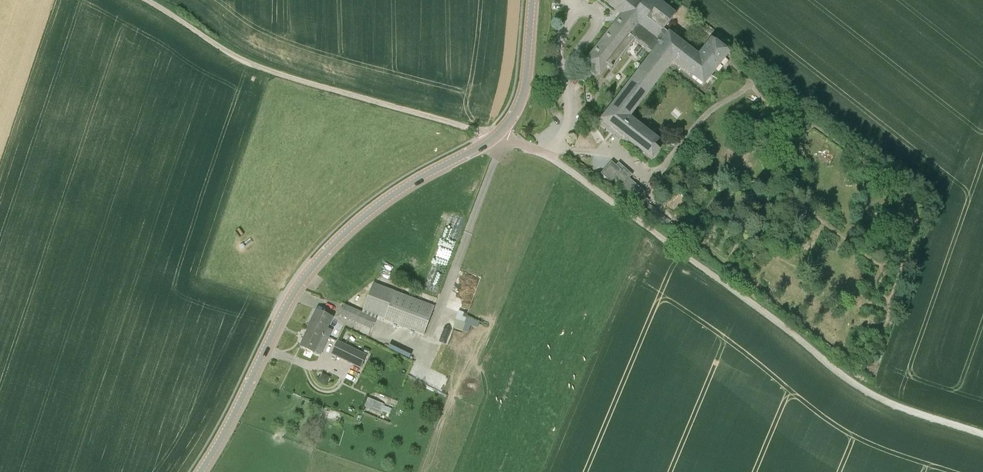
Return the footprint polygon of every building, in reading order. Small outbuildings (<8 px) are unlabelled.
[(636,0),(603,0),(622,15),(623,16),(621,19),(619,17),(616,20),(619,22),(616,25),(615,24),(615,25),(614,25),(585,63),(601,76),(608,66),(612,69),(634,41),(651,54),(599,121),(652,161),(660,151),(654,147),(659,140),(630,118),(672,64),(703,88),(718,69),(729,54),(727,50),(715,41),(711,38),(698,55),(668,32),(667,34),(663,31),(676,14),(659,0),(643,0),(640,4),(636,0)] [(619,162),(616,166),(611,161),(601,174),(610,183),(616,176),(624,183),(621,186),(637,201),(645,192),(629,178),(632,175),(619,162)] [(702,194),(713,196),(715,186),(705,184),(702,194)] [(434,306),(395,292),(373,283),(363,310),(385,318),(384,321),(423,335),(434,306)] [(376,319),(344,305),(340,316),(372,329),(376,319)] [(332,318),(326,315),(317,310),(308,328),(324,335),(332,318)] [(459,312),(454,329),(470,334),(473,323),(464,320),(466,314),(459,312)] [(329,338),(324,335),(308,328),(309,328),(300,346),(320,356),(329,338)] [(366,356),(337,341),(331,354),(360,369),(366,356)] [(318,382),(326,386),(330,378),(322,374),(318,382)] [(365,407),(380,413),(384,404),(369,398),(365,407)]
